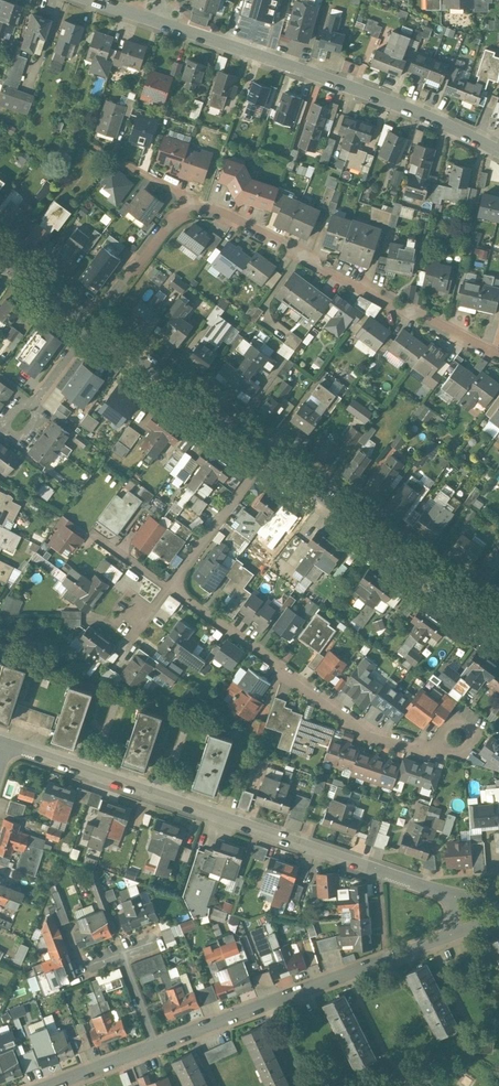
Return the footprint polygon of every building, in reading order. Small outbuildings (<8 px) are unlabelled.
[(3,0),(1,7),(0,9),(0,20),(12,24),(15,25),(16,22),(19,14),(18,14),(21,6),(3,1),(3,0)] [(193,6),(211,12),(215,13),(219,0),(195,0),(193,6)] [(252,0),(251,0),(246,17),(267,23),(272,6),(252,0)] [(290,0),(279,0),(276,8),(287,11),(290,0)] [(300,2),(297,1),(287,35),(308,41),(318,7),(314,6),(316,0),(301,0),(300,2)] [(428,9),(426,9),(426,10),(441,10),(441,4),(441,0),(428,0),(428,9)] [(474,6),(474,10),(484,9),(484,0),(490,0),(474,0),(474,6)] [(211,12),(194,6),(192,13),(193,13),(209,18),(211,12)] [(332,8),(326,29),(337,32),(342,11),(332,8)] [(209,18),(193,13),(191,20),(197,24),(207,27),(209,18)] [(50,20),(32,14),(20,47),(38,53),(50,20)] [(0,20),(0,37),(10,40),(12,34),(10,33),(12,24),(0,20)] [(82,27),(64,20),(58,38),(69,42),(76,44),(82,27)] [(383,26),(376,24),(372,35),(378,37),(383,26)] [(434,28),(427,25),(423,36),(429,39),(434,28)] [(391,29),(386,27),(382,38),(390,41),(385,52),(391,55),(396,42),(395,41),(397,36),(392,35),(394,30),(391,29)] [(326,29),(325,28),(321,40),(320,45),(322,45),(341,51),(345,34),(337,32),(326,29)] [(105,35),(97,32),(92,47),(94,48),(91,58),(96,59),(93,67),(103,70),(102,73),(108,75),(112,64),(117,50),(111,48),(113,40),(105,37),(105,35)] [(391,55),(386,70),(401,76),(407,60),(403,59),(411,36),(400,32),(396,42),(391,55)] [(69,42),(58,38),(54,52),(63,55),(65,56),(69,42)] [(316,38),(311,55),(318,57),(322,45),(320,45),(321,40),(316,38)] [(147,48),(126,41),(122,52),(117,50),(112,64),(121,67),(122,62),(140,68),(147,48)] [(437,51),(425,46),(421,54),(434,59),(437,51)] [(385,52),(377,49),(372,64),(372,65),(371,68),(380,71),(381,68),(386,70),(391,55),(385,52)] [(486,49),(477,75),(480,76),(477,84),(485,87),(488,78),(498,81),(498,60),(494,58),(496,52),(486,49)] [(421,54),(416,51),(409,68),(416,70),(416,71),(428,76),(434,59),(421,54)] [(63,55),(54,52),(51,62),(60,65),(63,55)] [(0,89),(0,97),(20,104),(24,93),(14,89),(26,57),(13,53),(2,84),(0,89)] [(450,65),(434,59),(428,76),(443,82),(450,65)] [(466,62),(458,59),(453,75),(461,78),(466,62)] [(206,66),(188,60),(182,78),(187,80),(196,83),(200,85),(206,66)] [(181,65),(175,62),(171,74),(177,77),(181,65)] [(352,62),(348,72),(358,75),(361,65),(352,62)] [(59,70),(53,69),(50,77),(56,79),(59,70)] [(214,69),(211,80),(216,82),(220,71),(214,69)] [(171,78),(150,71),(142,98),(149,100),(150,96),(163,100),(163,103),(171,78)] [(236,77),(220,71),(216,82),(213,90),(226,94),(233,97),(237,86),(234,85),(236,77)] [(461,78),(453,75),(447,92),(462,98),(469,81),(461,78)] [(196,83),(187,80),(184,87),(194,90),(196,83)] [(477,84),(469,81),(462,98),(480,104),(483,95),(485,87),(477,84)] [(270,88),(254,83),(248,98),(258,102),(265,104),(270,88)] [(430,90),(424,88),(419,99),(425,102),(430,90)] [(226,94),(215,91),(210,104),(221,108),(226,94)] [(302,98),(285,92),(278,111),(284,113),(281,121),(292,125),(294,121),(301,99),(302,98)] [(33,96),(24,93),(20,104),(18,110),(19,110),(27,113),(33,96)] [(494,94),(490,105),(496,107),(498,99),(498,96),(494,94)] [(0,97),(0,106),(1,105),(19,111),(19,110),(18,110),(20,104),(0,97)] [(136,99),(127,97),(124,106),(125,106),(123,114),(130,116),(136,99)] [(203,102),(196,99),(192,112),(199,114),(203,102)] [(258,102),(250,99),(246,112),(254,115),(258,102)] [(301,99),(294,121),(300,123),(307,101),(301,99)] [(124,106),(107,101),(98,130),(116,136),(123,114),(125,106),(124,106)] [(330,109),(314,104),(309,120),(325,126),(328,118),(331,109),(330,109)] [(338,108),(331,106),(330,109),(331,109),(328,118),(335,120),(338,108)] [(254,115),(246,112),(244,118),(252,121),(254,115)] [(148,119),(139,116),(132,139),(146,143),(148,139),(151,140),(155,127),(147,124),(148,119)] [(360,121),(345,116),(340,132),(346,135),(342,148),(349,151),(360,121)] [(491,117),(488,129),(494,130),(495,127),(497,118),(491,117)] [(309,120),(300,147),(316,152),(325,126),(309,120)] [(375,126),(360,121),(349,151),(358,154),(360,149),(363,140),(370,142),(375,126)] [(385,124),(378,145),(383,147),(390,131),(391,132),(393,128),(385,124)] [(424,132),(416,129),(411,144),(417,145),(417,144),(420,145),(424,132)] [(391,132),(390,131),(383,147),(388,149),(384,157),(397,163),(408,139),(391,132)] [(189,146),(165,137),(158,157),(160,160),(174,165),(176,158),(184,161),(188,150),(189,146)] [(420,145),(417,144),(417,145),(412,163),(421,165),(418,176),(417,176),(426,178),(434,149),(420,145)] [(332,148),(325,145),(321,156),(327,158),(332,148)] [(349,151),(342,148),(338,159),(346,161),(349,151)] [(293,149),(287,162),(286,165),(294,168),(300,151),(293,149)] [(368,152),(360,149),(358,154),(349,151),(346,161),(344,165),(361,171),(363,166),(367,154),(368,152)] [(210,158),(188,150),(184,161),(180,174),(179,176),(189,179),(190,176),(203,180),(210,158)] [(374,156),(367,154),(363,166),(370,168),(374,156)] [(248,177),(249,174),(243,165),(245,161),(232,157),(226,159),(220,180),(228,183),(235,196),(241,198),(248,177)] [(174,165),(172,171),(180,174),(184,161),(176,158),(174,165)] [(298,172),(312,177),(316,168),(301,163),(298,172)] [(454,164),(452,174),(451,173),(450,178),(451,178),(449,184),(452,185),(451,187),(444,186),(441,199),(466,204),(471,187),(467,186),(471,168),(454,164)] [(131,184),(110,168),(101,180),(108,185),(106,187),(113,192),(109,197),(116,203),(131,184)] [(396,168),(392,182),(401,184),(405,171),(396,168)] [(488,173),(482,171),(478,186),(485,188),(488,173)] [(330,174),(326,184),(337,187),(340,178),(330,174)] [(426,178),(417,176),(418,176),(417,175),(417,176),(410,174),(404,194),(424,199),(427,191),(430,180),(429,179),(426,178)] [(438,177),(430,175),(429,179),(430,180),(427,191),(435,192),(436,184),(438,177)] [(279,188),(248,177),(241,198),(272,209),(279,188)] [(47,183),(36,196),(42,200),(52,187),(47,183)] [(444,186),(436,184),(435,192),(433,202),(440,203),(441,199),(444,186)] [(291,191),(280,186),(279,188),(272,209),(281,212),(288,197),(289,197),(291,191)] [(327,186),(319,207),(327,209),(331,200),(335,189),(327,186)] [(478,189),(471,187),(466,204),(474,206),(478,189)] [(12,189),(5,198),(1,204),(6,208),(11,201),(18,206),(22,200),(21,196),(12,189)] [(132,205),(129,210),(137,216),(153,195),(144,189),(132,205)] [(483,194),(479,215),(488,217),(498,219),(498,197),(483,194)] [(153,195),(137,216),(145,223),(146,223),(149,218),(162,202),(153,195)] [(281,212),(277,223),(289,228),(300,203),(289,197),(288,197),(281,212)] [(30,206),(22,200),(18,206),(26,212),(30,206)] [(54,200),(41,217),(44,220),(40,225),(49,232),(53,227),(57,230),(70,212),(54,200)] [(338,203),(331,200),(327,209),(323,221),(330,223),(333,214),(334,214),(338,203)] [(11,201),(6,208),(0,216),(0,219),(14,229),(18,223),(21,225),(29,214),(26,212),(18,206),(11,201)] [(127,201),(119,212),(124,216),(129,210),(132,205),(127,201)] [(319,211),(300,203),(289,228),(308,237),(319,211)] [(402,205),(395,203),(392,213),(392,214),(399,216),(402,205)] [(401,215),(413,218),(416,207),(403,204),(401,215)] [(392,213),(372,206),(371,220),(377,220),(376,222),(382,222),(382,224),(388,226),(392,214),(392,213)] [(334,214),(333,214),(330,223),(323,243),(342,249),(352,221),(334,214)] [(399,216),(392,214),(388,226),(395,228),(399,216)] [(149,218),(146,223),(145,223),(141,229),(148,234),(156,223),(149,218)] [(370,227),(352,221),(342,249),(340,256),(370,265),(375,250),(374,250),(378,236),(368,232),(370,227)] [(40,225),(37,223),(26,238),(40,249),(47,239),(51,234),(49,232),(40,225)] [(194,224),(188,232),(185,230),(178,239),(199,253),(204,246),(210,239),(209,238),(204,235),(206,233),(194,224)] [(96,229),(82,248),(88,253),(102,234),(96,229)] [(473,241),(479,243),(482,232),(477,230),(473,241)] [(214,232),(209,238),(210,239),(204,246),(212,252),(222,239),(214,232)] [(72,235),(65,244),(73,250),(80,241),(72,235)] [(40,249),(39,251),(45,255),(54,244),(47,239),(40,249)] [(228,241),(212,264),(229,276),(238,265),(243,269),(245,268),(252,259),(228,241)] [(63,243),(52,257),(60,263),(66,268),(77,253),(73,250),(65,244),(63,243)] [(416,248),(391,244),(388,258),(386,269),(387,269),(412,274),(416,248)] [(103,247),(80,278),(98,290),(120,259),(103,247)] [(475,254),(487,258),(489,251),(478,247),(475,254)] [(276,267),(256,253),(252,259),(245,268),(252,273),(250,275),(263,285),(264,283),(275,269),(276,267)] [(470,256),(463,255),(460,268),(466,270),(470,256)] [(388,258),(380,257),(376,271),(386,274),(387,269),(386,269),(388,258)] [(454,265),(429,260),(426,271),(419,270),(417,284),(448,291),(454,265)] [(275,269),(264,283),(272,289),(282,275),(275,269)] [(168,278),(160,272),(157,275),(165,282),(168,278)] [(293,272),(276,295),(289,305),(306,282),(293,272)] [(469,279),(476,281),(477,273),(470,272),(469,279)] [(495,276),(485,274),(482,283),(493,285),(495,276)] [(464,279),(458,305),(496,313),(498,299),(498,287),(482,283),(464,279)] [(182,285),(175,280),(172,284),(179,289),(182,285)] [(319,291),(306,282),(289,305),(302,314),(319,291)] [(167,295),(161,290),(157,296),(163,301),(167,295)] [(319,291),(302,314),(315,324),(324,311),(332,301),(319,291)] [(348,303),(337,295),(337,294),(332,301),(324,311),(335,318),(328,328),(339,336),(351,319),(356,323),(364,312),(363,312),(354,305),(354,304),(351,307),(347,304),(348,303)] [(156,296),(148,306),(156,312),(164,301),(157,296),(156,296)] [(192,307),(179,297),(167,314),(171,317),(171,316),(180,323),(183,319),(192,307)] [(6,299),(0,307),(0,319),(6,324),(9,326),(20,310),(6,299)] [(142,302),(131,316),(145,327),(156,312),(148,306),(142,302)] [(258,307),(250,318),(256,322),(264,311),(258,307)] [(356,323),(349,333),(354,336),(369,316),(370,316),(364,312),(356,323)] [(180,323),(171,316),(171,317),(160,332),(178,346),(193,326),(183,319),(180,323)] [(391,332),(369,316),(356,335),(357,334),(361,337),(370,344),(369,345),(377,350),(388,336),(391,332)] [(233,326),(221,317),(217,322),(230,331),(233,326)] [(217,322),(207,336),(204,334),(202,338),(208,343),(206,346),(214,352),(221,343),(225,338),(230,331),(217,322)] [(13,327),(6,336),(12,341),(19,331),(13,327)] [(36,339),(31,336),(21,350),(26,353),(17,365),(33,377),(60,340),(44,328),(36,339)] [(394,340),(388,348),(389,348),(413,367),(414,365),(428,347),(403,329),(394,340)] [(303,340),(292,332),(288,337),(299,345),(303,340)] [(372,357),(371,359),(377,363),(389,348),(388,348),(394,340),(388,336),(377,350),(372,357)] [(299,345),(288,337),(284,342),(295,350),(299,345)] [(377,350),(369,345),(370,344),(361,337),(355,345),(372,357),(377,350)] [(247,356),(237,369),(227,361),(219,371),(230,379),(225,385),(237,394),(242,388),(253,396),(260,386),(250,378),(259,365),(270,373),(277,362),(244,338),(237,348),(247,356)] [(295,350),(284,342),(278,352),(288,359),(295,350)] [(201,343),(189,359),(205,371),(217,354),(206,346),(201,343)] [(428,347),(414,365),(426,375),(429,377),(436,369),(447,354),(431,343),(428,347)] [(458,354),(448,368),(453,372),(459,364),(460,364),(464,359),(458,354)] [(288,359),(276,375),(282,380),(294,364),(288,359)] [(105,378),(83,363),(62,391),(84,407),(105,378)] [(116,363),(109,374),(114,378),(122,367),(116,363)] [(453,372),(442,387),(460,400),(467,390),(477,377),(460,364),(459,364),(453,372)] [(436,369),(429,377),(426,375),(423,380),(433,387),(443,374),(436,369)] [(498,385),(480,372),(477,377),(467,390),(477,397),(478,395),(486,400),(483,404),(489,409),(496,398),(491,395),(498,385)] [(286,417),(281,414),(286,408),(280,403),(292,386),(284,380),(272,396),(270,395),(257,412),(278,428),(286,417)] [(136,395),(120,383),(99,410),(113,421),(115,418),(122,423),(136,405),(131,401),(136,395)] [(335,394),(320,383),(312,393),(323,401),(315,412),(321,416),(323,412),(336,395),(335,394)] [(0,384),(0,408),(12,392),(0,384)] [(477,397),(467,390),(460,400),(458,402),(468,410),(471,406),(470,406),(477,397)] [(323,401),(312,393),(305,404),(315,412),(323,401)] [(336,395),(323,412),(328,416),(342,398),(336,393),(335,394),(336,395)] [(486,413),(491,417),(489,420),(498,427),(498,395),(496,398),(489,409),(486,413)] [(371,413),(353,400),(347,409),(365,421),(371,413)] [(54,414),(66,421),(73,410),(62,402),(54,414)] [(305,404),(303,403),(292,419),(300,425),(302,423),(311,429),(309,432),(321,416),(315,412),(305,404)] [(423,403),(416,414),(429,423),(436,412),(423,403)] [(170,421),(157,411),(147,424),(153,429),(153,428),(161,434),(170,421)] [(82,423),(94,430),(100,419),(88,412),(82,423)] [(183,431),(170,421),(161,434),(167,439),(174,443),(183,431)] [(70,434),(53,422),(41,438),(58,450),(70,434)] [(129,425),(118,441),(130,449),(141,434),(129,425)] [(370,425),(358,441),(365,446),(376,430),(370,425)] [(353,426),(343,440),(352,447),(362,433),(353,426)] [(161,434),(153,428),(153,429),(146,438),(154,443),(161,434)] [(305,436),(299,432),(292,442),(297,447),(305,436)] [(400,432),(391,444),(398,450),(407,437),(400,432)] [(187,433),(177,447),(185,453),(185,452),(195,439),(187,433)] [(161,434),(154,443),(161,448),(167,439),(161,434)] [(88,442),(78,435),(74,441),(83,448),(88,442)] [(326,435),(313,452),(328,463),(341,446),(326,435)] [(58,450),(41,438),(30,453),(46,466),(58,450)] [(430,440),(422,451),(433,460),(442,448),(430,440)] [(130,449),(118,441),(112,448),(124,457),(130,449)] [(148,451),(144,456),(151,461),(161,448),(154,443),(148,451)] [(0,450),(0,471),(6,476),(19,458),(3,446),(0,450)] [(148,451),(141,446),(133,456),(140,461),(144,456),(148,451)] [(220,458),(206,448),(197,461),(203,465),(210,471),(220,458)] [(367,453),(361,448),(357,453),(363,458),(367,453)] [(185,453),(170,473),(176,477),(191,456),(185,452),(185,453)] [(367,453),(363,458),(357,453),(353,458),(366,467),(374,457),(367,453)] [(391,454),(378,473),(377,472),(365,489),(367,491),(365,494),(375,501),(376,498),(379,500),(379,499),(390,485),(391,482),(389,481),(403,462),(391,454)] [(233,468),(220,458),(210,471),(217,476),(223,480),(233,468)] [(366,467),(353,458),(342,472),(355,482),(363,472),(366,467)] [(203,465),(190,482),(198,488),(204,480),(210,471),(203,465)] [(54,474),(45,467),(42,472),(51,479),(54,474)] [(217,476),(210,471),(204,480),(210,485),(217,476)] [(363,472),(355,482),(360,486),(368,476),(363,472)] [(198,488),(194,493),(203,499),(212,486),(210,485),(204,480),(198,488)] [(54,490),(43,483),(36,492),(47,499),(54,490)] [(406,483),(388,507),(400,516),(418,492),(406,483)] [(446,483),(434,499),(437,501),(437,500),(444,505),(452,494),(456,490),(446,483)] [(390,485),(379,499),(384,503),(394,489),(390,485)] [(155,494),(144,486),(137,497),(141,500),(140,501),(146,505),(155,494)] [(476,487),(464,504),(469,508),(472,504),(482,490),(476,487)] [(0,491),(0,525),(3,527),(9,513),(15,516),(21,505),(12,500),(13,498),(11,496),(11,495),(10,495),(9,494),(8,494),(7,495),(0,491)] [(122,499),(116,494),(98,519),(117,532),(140,501),(141,500),(137,497),(128,491),(122,499)] [(279,502),(266,492),(256,505),(263,510),(270,515),(279,502)] [(424,497),(418,492),(400,516),(406,520),(414,509),(424,497)] [(203,499),(194,493),(186,504),(199,513),(207,502),(203,499)] [(444,505),(435,518),(444,525),(462,501),(452,494),(444,505)] [(428,513),(425,510),(413,526),(423,534),(435,518),(444,505),(437,500),(437,501),(428,513)] [(263,524),(257,532),(269,541),(266,544),(273,549),(286,530),(287,531),(298,517),(279,502),(270,515),(263,524)] [(257,518),(244,509),(236,520),(240,523),(236,529),(248,538),(251,540),(256,533),(257,532),(263,524),(256,519),(257,518)] [(406,520),(406,521),(411,524),(419,513),(414,509),(406,520)] [(256,519),(263,524),(270,515),(263,510),(257,518),(256,519)] [(73,523),(62,515),(55,525),(61,529),(63,525),(69,529),(73,523)] [(166,518),(164,518),(162,519),(158,524),(166,530),(168,528),(173,521),(171,520),(171,521),(166,518)] [(435,518),(423,533),(433,540),(444,525),(435,518)] [(150,519),(134,541),(150,553),(152,550),(166,530),(158,524),(150,519)] [(1,541),(0,543),(0,544),(2,545),(3,544),(13,549),(20,536),(0,525),(0,541),(1,541)] [(61,529),(50,544),(60,551),(64,545),(71,550),(76,543),(75,542),(79,537),(69,529),(63,525),(61,529)] [(166,530),(152,550),(158,555),(170,563),(177,554),(176,554),(180,549),(186,542),(185,541),(189,536),(180,529),(176,534),(168,528),(166,530)] [(236,529),(227,541),(239,550),(246,541),(248,538),(236,529)] [(331,540),(318,530),(308,543),(314,548),(322,553),(331,540)] [(482,549),(462,534),(450,551),(462,560),(461,561),(469,567),(482,549)] [(345,550),(331,540),(322,553),(329,559),(335,563),(345,550)] [(216,547),(194,576),(203,582),(204,581),(215,589),(230,569),(221,562),(227,554),(224,553),(226,550),(227,549),(227,548),(227,547),(226,546),(226,545),(225,545),(224,544),(223,544),(222,544),(221,545),(220,545),(218,548),(216,547)] [(322,553),(314,548),(308,557),(307,557),(315,563),(322,553)] [(322,553),(315,563),(322,568),(322,567),(329,559),(322,553)] [(498,554),(484,572),(495,581),(498,575),(498,555),(498,554)] [(306,556),(296,569),(297,570),(305,576),(305,575),(315,563),(307,557),(308,557),(306,556)] [(244,563),(237,559),(230,569),(235,573),(224,586),(236,595),(226,609),(235,615),(251,593),(244,587),(254,574),(242,565),(244,563)] [(329,559),(322,567),(324,568),(324,569),(328,572),(335,563),(329,559)] [(0,577),(2,573),(7,575),(4,583),(13,567),(21,571),(0,560),(0,577)] [(91,581),(66,562),(60,569),(85,588),(91,581)] [(322,568),(315,563),(305,575),(314,581),(324,569),(324,568),(322,567),(322,568)] [(112,564),(104,574),(115,583),(123,572),(112,564)] [(60,569),(56,567),(51,574),(69,588),(63,596),(74,604),(76,602),(88,612),(98,598),(85,588),(60,569)] [(382,579),(369,569),(359,582),(366,586),(373,591),(382,579)] [(305,576),(297,570),(293,575),(301,581),(305,576)] [(91,581),(85,588),(98,598),(109,584),(95,575),(91,581)] [(396,589),(382,579),(373,591),(373,592),(380,597),(386,602),(396,589)] [(366,586),(360,582),(354,592),(359,595),(366,586)] [(498,583),(490,593),(495,597),(498,592),(498,584),(498,583)] [(345,586),(338,595),(345,599),(351,590),(345,586)] [(373,591),(366,586),(359,595),(366,601),(373,592),(373,591)] [(386,602),(388,604),(393,607),(403,594),(396,589),(386,602)] [(278,610),(253,592),(240,608),(247,613),(243,618),(250,622),(253,618),(259,622),(256,627),(263,632),(278,610)] [(380,597),(373,592),(366,601),(373,606),(380,597)] [(3,608),(15,613),(21,599),(9,594),(3,608)] [(174,613),(182,601),(171,594),(163,606),(174,613)] [(290,595),(278,610),(284,615),(289,608),(296,599),(290,595)] [(386,602),(380,597),(373,606),(376,609),(381,613),(388,604),(386,602)] [(314,615),(321,604),(311,598),(304,609),(314,615)] [(373,606),(366,601),(352,620),(362,627),(376,609),(373,606)] [(409,603),(401,613),(406,617),(414,607),(409,603)] [(434,617),(420,607),(411,620),(417,624),(425,630),(434,617)] [(284,615),(274,628),(289,638),(294,632),(299,636),(304,629),(299,625),(303,619),(289,608),(284,615)] [(81,611),(62,610),(62,618),(81,618),(81,611)] [(299,636),(298,638),(316,650),(326,635),(330,638),(336,630),(329,624),(330,623),(317,613),(304,629),(299,636)] [(447,626),(434,617),(425,630),(432,635),(438,639),(447,626)] [(383,618),(373,622),(377,631),(387,627),(383,618)] [(192,630),(179,621),(170,635),(192,651),(197,644),(188,637),(192,630)] [(455,622),(446,634),(457,642),(466,630),(455,622)] [(417,624),(401,646),(409,651),(425,630),(417,624)] [(102,636),(89,626),(80,638),(86,643),(93,648),(102,636)] [(409,651),(404,657),(414,664),(422,654),(419,652),(432,635),(425,630),(409,651)] [(472,638),(465,633),(460,640),(467,645),(472,638)] [(170,635),(169,635),(159,648),(172,657),(170,660),(175,654),(199,671),(206,661),(192,651),(170,635)] [(102,636),(93,648),(100,653),(106,658),(112,649),(115,646),(102,636)] [(243,652),(227,641),(222,648),(215,657),(231,668),(243,652)] [(86,643),(79,652),(86,656),(93,648),(86,643)] [(203,648),(197,644),(192,651),(198,655),(203,648)] [(216,644),(205,660),(210,664),(215,657),(222,648),(216,644)] [(100,653),(93,648),(86,656),(93,662),(100,653)] [(153,658),(140,648),(131,659),(133,660),(128,666),(127,665),(120,674),(123,676),(136,685),(146,671),(148,672),(147,674),(152,678),(156,673),(172,684),(178,676),(166,666),(153,658)] [(112,649),(106,658),(111,662),(118,653),(112,649)] [(337,655),(330,649),(325,657),(315,669),(318,672),(330,681),(335,673),(336,674),(342,673),(341,670),(342,671),(348,663),(341,658),(340,655),(337,655)] [(478,650),(467,665),(469,666),(461,677),(448,666),(440,676),(453,687),(454,687),(463,695),(466,691),(471,684),(490,659),(478,650)] [(170,660),(158,651),(153,658),(166,666),(170,660)] [(318,652),(308,665),(314,670),(315,669),(325,657),(318,652)] [(86,656),(74,672),(83,675),(93,662),(86,656)] [(375,664),(365,656),(347,681),(341,688),(348,693),(354,685),(359,689),(361,687),(364,690),(357,699),(367,707),(371,702),(383,686),(368,674),(375,664)] [(471,684),(478,689),(486,678),(490,682),(498,670),(498,666),(490,659),(471,684)] [(0,668),(0,720),(6,722),(24,668),(2,661),(0,668)] [(269,665),(263,661),(258,669),(264,673),(269,665)] [(107,666),(99,677),(106,683),(114,671),(107,666)] [(271,684),(249,668),(237,684),(259,700),(271,684)] [(120,674),(116,670),(114,671),(106,683),(115,686),(123,676),(120,674)] [(490,682),(488,685),(498,693),(498,670),(490,682)] [(341,677),(334,686),(339,690),(341,688),(347,681),(341,677)] [(380,708),(395,688),(386,681),(383,686),(371,702),(380,708)] [(237,684),(235,683),(229,691),(235,695),(234,697),(234,698),(230,704),(251,718),(262,702),(237,684)] [(94,692),(72,684),(54,738),(76,746),(94,692)] [(478,689),(471,684),(466,691),(473,696),(478,689)] [(463,695),(454,687),(449,694),(453,697),(459,701),(463,695)] [(388,715),(404,694),(395,688),(380,708),(388,715)] [(439,704),(421,690),(413,701),(405,712),(423,726),(430,717),(441,725),(453,709),(442,700),(441,700),(439,704)] [(413,701),(404,694),(388,715),(397,721),(405,712),(413,701)] [(457,702),(446,694),(442,700),(453,709),(457,702)] [(286,701),(275,697),(267,722),(284,728),(278,746),(291,750),(302,717),(291,713),(292,708),(285,706),(286,701)] [(37,710),(19,704),(15,717),(32,723),(37,710)] [(164,716),(141,708),(123,762),(146,769),(164,716)] [(55,716),(37,710),(32,723),(51,729),(55,716)] [(336,729),(302,717),(291,750),(302,754),(305,746),(313,749),(314,745),(328,750),(332,740),(336,729)] [(211,732),(193,786),(216,793),(233,739),(211,732)] [(491,737),(480,751),(489,758),(498,764),(498,763),(498,743),(491,737)] [(341,743),(332,740),(328,750),(325,760),(332,763),(332,765),(338,768),(348,740),(343,738),(341,743)] [(348,740),(338,768),(344,770),(345,767),(353,770),(360,749),(351,746),(353,741),(348,740)] [(372,757),(364,754),(366,749),(361,747),(360,749),(353,770),(351,775),(357,777),(358,774),(365,777),(372,757)] [(365,777),(365,780),(371,782),(372,779),(379,782),(386,762),(377,759),(379,753),(374,752),(365,777)] [(379,782),(378,784),(385,787),(386,784),(393,787),(397,775),(400,766),(391,763),(393,758),(388,756),(379,782)] [(498,764),(489,758),(483,766),(498,771),(498,764)] [(410,762),(403,759),(400,766),(397,775),(405,778),(410,762)] [(441,772),(427,768),(427,766),(411,760),(405,778),(404,779),(425,786),(423,791),(433,795),(441,772)] [(277,764),(276,768),(275,768),(272,776),(281,779),(285,770),(286,766),(277,764)] [(292,772),(285,770),(281,779),(289,782),(292,772)] [(281,779),(272,776),(268,788),(278,791),(281,779)] [(318,778),(314,792),(321,794),(326,781),(318,778)] [(289,782),(281,779),(278,791),(286,793),(289,782)] [(62,786),(49,782),(43,798),(44,798),(57,802),(62,786)] [(268,788),(261,785),(257,800),(273,805),(278,791),(268,788)] [(77,791),(62,786),(57,802),(71,807),(77,791)] [(339,786),(334,799),(330,808),(344,813),(347,802),(352,790),(339,786)] [(80,787),(76,800),(87,804),(91,791),(80,787)] [(487,788),(489,803),(468,805),(470,826),(498,824),(498,787),(487,788)] [(34,793),(20,789),(18,797),(32,800),(34,793)] [(255,792),(244,789),(239,805),(249,809),(255,792)] [(102,795),(91,791),(87,804),(98,807),(102,795)] [(286,793),(278,791),(273,805),(287,810),(292,795),(286,793)] [(298,793),(291,815),(304,819),(312,797),(298,793)] [(57,802),(44,798),(40,811),(43,812),(53,815),(57,802)] [(23,817),(26,803),(10,800),(7,813),(23,817)] [(117,805),(103,800),(97,817),(112,822),(117,805)] [(418,801),(412,820),(411,820),(406,833),(405,832),(399,850),(413,855),(430,805),(420,802),(418,801)] [(71,807),(57,802),(53,815),(62,818),(62,819),(66,821),(71,807)] [(357,806),(347,802),(344,813),(353,816),(357,806)] [(117,805),(112,822),(124,826),(125,826),(131,809),(117,805)] [(430,805),(413,855),(425,859),(425,858),(427,859),(429,853),(432,842),(431,842),(436,829),(431,827),(435,817),(438,818),(441,809),(430,805)] [(330,808),(328,807),(323,822),(339,828),(344,813),(330,808)] [(152,815),(145,813),(141,826),(147,828),(152,815)] [(353,816),(344,813),(339,828),(339,829),(355,834),(360,818),(353,816)] [(53,815),(46,836),(59,840),(62,831),(59,830),(62,819),(62,818),(53,815)] [(98,826),(88,822),(83,837),(89,839),(87,844),(102,849),(107,834),(112,822),(97,817),(101,819),(98,826)] [(172,823),(158,818),(152,836),(157,838),(157,837),(166,840),(172,823)] [(373,818),(365,843),(373,846),(378,832),(382,821),(373,818)] [(4,820),(0,833),(0,836),(14,840),(17,832),(19,825),(4,820)] [(124,826),(112,822),(107,834),(116,837),(120,839),(124,826)] [(185,828),(172,823),(166,840),(175,843),(180,845),(185,828)] [(27,835),(17,832),(14,840),(25,844),(27,835)] [(390,836),(378,832),(373,846),(385,850),(390,836)] [(116,837),(107,834),(103,847),(111,849),(116,837)] [(45,841),(27,835),(25,844),(42,849),(43,844),(45,841)] [(0,836),(0,854),(9,857),(11,849),(21,853),(15,870),(33,876),(42,849),(25,844),(14,840),(0,836)] [(166,840),(157,837),(157,838),(153,850),(154,850),(161,853),(166,840)] [(462,842),(458,838),(455,842),(449,843),(449,853),(447,853),(448,866),(473,864),(471,843),(471,841),(462,842)] [(214,850),(208,848),(202,866),(199,874),(219,880),(222,873),(226,860),(232,844),(218,839),(214,850)] [(175,843),(166,840),(161,853),(170,856),(175,843)] [(484,842),(471,843),(473,864),(473,872),(486,871),(484,842)] [(246,849),(232,844),(226,860),(240,865),(241,865),(246,849)] [(269,849),(256,845),(252,857),(264,861),(269,849)] [(192,849),(185,846),(180,859),(188,862),(192,849)] [(72,857),(79,858),(81,849),(74,847),(72,857)] [(206,852),(199,849),(194,863),(202,866),(206,852)] [(150,861),(148,860),(144,871),(154,875),(156,871),(161,853),(154,850),(150,861)] [(170,856),(161,853),(156,871),(166,874),(168,867),(167,867),(170,856)] [(435,854),(429,853),(427,859),(425,858),(425,859),(423,866),(432,869),(436,869),(435,854)] [(0,857),(0,865),(7,867),(9,860),(0,857)] [(98,861),(86,857),(84,863),(96,867),(98,861)] [(285,862),(271,857),(265,874),(266,874),(261,888),(275,892),(280,878),(285,862)] [(240,865),(226,860),(222,873),(235,878),(240,865)] [(299,867),(285,862),(280,878),(294,883),(299,867)] [(219,880),(199,874),(202,866),(194,863),(183,895),(194,919),(209,915),(210,907),(219,880)] [(129,869),(126,875),(136,879),(138,872),(129,869)] [(338,874),(318,876),(319,885),(320,896),(321,896),(338,894),(338,883),(338,874)] [(360,879),(355,877),(352,879),(338,874),(338,883),(350,882),(351,885),(364,884),(364,882),(362,882),(360,879)] [(244,878),(237,876),(232,891),(239,894),(244,878)] [(294,883),(280,878),(275,892),(271,903),(279,905),(280,906),(282,899),(287,900),(294,883)] [(338,883),(338,894),(350,893),(350,885),(351,885),(350,882),(338,883)] [(304,886),(296,883),(291,898),(299,901),(304,886)] [(351,885),(350,885),(350,893),(351,901),(368,900),(367,883),(364,884),(351,885)] [(136,884),(128,887),(129,891),(132,898),(140,895),(136,884)] [(0,885),(0,895),(20,903),(23,895),(0,885)] [(319,885),(310,886),(312,902),(322,902),(321,896),(320,896),(319,885)] [(114,887),(106,890),(110,901),(118,897),(114,887)] [(129,891),(122,893),(125,901),(132,898),(129,891)] [(102,892),(96,894),(102,910),(108,908),(102,892)] [(350,893),(338,894),(339,902),(351,901),(350,893)] [(0,895),(0,903),(17,910),(20,903),(0,895)] [(125,901),(124,901),(128,912),(136,909),(132,898),(125,901)] [(223,908),(233,911),(236,903),(226,900),(223,908)] [(368,900),(351,901),(352,910),(352,917),(370,915),(368,900)] [(351,901),(339,902),(340,911),(352,910),(351,901)] [(152,902),(144,905),(144,906),(136,909),(141,923),(141,924),(157,918),(152,902)] [(63,904),(56,907),(58,913),(59,914),(66,911),(63,904)] [(307,906),(301,908),(305,920),(311,918),(307,906)] [(227,913),(210,907),(209,915),(210,918),(224,922),(227,913)] [(128,912),(120,915),(125,929),(141,923),(136,909),(128,912)] [(102,910),(95,913),(95,912),(86,916),(90,926),(106,920),(102,910)] [(66,911),(59,914),(62,923),(70,921),(66,911)] [(58,913),(52,915),(56,926),(62,923),(59,914),(58,913)] [(46,918),(41,931),(43,935),(38,937),(37,940),(36,940),(35,941),(36,942),(35,945),(38,952),(62,943),(56,926),(52,915),(46,918)] [(370,915),(352,917),(353,925),(354,933),(371,932),(370,915)] [(86,916),(78,919),(82,929),(90,926),(86,916)] [(106,920),(90,926),(96,940),(112,934),(106,920)] [(312,920),(305,921),(310,936),(317,934),(312,920)] [(11,923),(6,921),(3,928),(8,930),(11,923)] [(214,924),(217,934),(223,932),(220,922),(214,924)] [(272,923),(264,926),(267,935),(275,932),(272,923)] [(353,925),(341,926),(342,934),(354,933),(353,925)] [(82,929),(75,932),(81,946),(96,940),(90,926),(82,929)] [(264,926),(252,931),(261,955),(269,952),(269,951),(272,950),(266,935),(267,935),(264,926)] [(171,927),(162,931),(166,942),(174,939),(175,939),(171,927)] [(267,935),(266,935),(272,950),(269,951),(269,952),(273,962),(284,957),(281,947),(275,932),(267,935)] [(371,932),(354,933),(354,942),(355,949),(372,947),(371,932)] [(354,933),(342,934),(342,943),(354,942),(354,933)] [(233,934),(224,938),(227,945),(236,942),(236,941),(233,934)] [(336,936),(317,940),(321,952),(340,947),(336,936)] [(489,942),(498,961),(498,938),(489,942)] [(318,963),(310,939),(304,940),(312,965),(318,963)] [(227,945),(221,947),(232,977),(247,972),(243,962),(248,960),(240,940),(236,941),(236,942),(227,945)] [(289,944),(281,947),(284,957),(293,953),(289,944)] [(64,945),(48,951),(51,959),(52,959),(55,967),(70,961),(64,945)] [(221,947),(205,953),(209,964),(216,961),(223,980),(223,981),(232,977),(221,947)] [(25,951),(19,948),(14,960),(21,963),(25,951)] [(300,952),(284,957),(290,972),(305,966),(300,952)] [(356,952),(344,956),(346,963),(358,959),(356,952)] [(161,953),(154,956),(159,969),(166,966),(161,953)] [(159,969),(154,956),(149,958),(154,972),(156,978),(161,976),(161,975),(159,969)] [(273,962),(270,963),(275,978),(290,972),(284,957),(273,962)] [(149,958),(131,964),(136,979),(139,977),(141,983),(156,978),(154,972),(149,958)] [(51,959),(31,966),(34,975),(44,971),(55,967),(52,959),(51,959)] [(70,961),(55,967),(58,976),(61,982),(76,977),(70,961)] [(445,1000),(440,990),(439,990),(437,985),(438,985),(427,964),(407,974),(416,992),(417,992),(420,997),(419,998),(426,1013),(427,1012),(430,1018),(429,1019),(438,1037),(458,1027),(448,1005),(447,1006),(445,1001),(445,1000)] [(166,966),(159,969),(161,975),(169,972),(168,970),(166,966)] [(55,967),(44,971),(47,980),(58,976),(55,967)] [(176,967),(168,970),(169,972),(171,979),(180,976),(176,967)] [(269,971),(263,973),(268,987),(274,985),(269,971)] [(169,972),(161,975),(161,976),(167,990),(174,987),(171,979),(169,972)] [(188,972),(182,974),(186,985),(192,983),(188,972)] [(247,972),(232,977),(237,992),(253,986),(247,972)] [(263,973),(252,977),(257,991),(268,987),(263,973)] [(34,975),(20,980),(23,987),(37,982),(34,975)] [(180,976),(171,979),(174,987),(183,984),(180,976)] [(232,977),(223,981),(223,980),(216,983),(221,998),(237,992),(232,977)] [(97,980),(90,982),(95,993),(101,991),(97,980)] [(183,984),(174,987),(178,997),(187,994),(183,984)] [(212,985),(205,987),(206,988),(211,1002),(218,999),(212,985)] [(174,987),(167,990),(171,1000),(178,997),(174,987)] [(206,988),(199,990),(204,1005),(211,1002),(206,988)] [(187,994),(178,997),(184,1012),(200,1006),(195,991),(187,994)] [(356,1022),(354,1016),(344,995),(324,1005),(333,1023),(334,1022),(337,1029),(336,1030),(343,1044),(344,1043),(347,1050),(346,1051),(355,1069),(375,1059),(365,1038),(364,1038),(362,1033),(362,1032),(357,1021),(356,1022)] [(171,1000),(163,1003),(169,1018),(184,1012),(178,997),(171,1000)] [(107,1002),(98,1005),(102,1014),(110,1011),(107,1002)] [(14,1018),(28,1013),(24,1003),(10,1008),(14,1018)] [(4,1020),(12,1016),(9,1010),(1,1015),(4,1020)] [(50,1014),(46,1015),(45,1011),(39,1013),(47,1034),(56,1031),(50,1014)] [(110,1011),(102,1014),(106,1025),(114,1022),(110,1011)] [(102,1014),(94,1017),(98,1028),(106,1025),(102,1014)] [(114,1022),(106,1025),(111,1040),(127,1034),(121,1019),(114,1022)] [(98,1028),(91,1031),(96,1045),(111,1040),(106,1025),(98,1028)] [(262,1026),(244,1034),(248,1042),(246,1043),(257,1068),(259,1067),(265,1079),(263,1080),(266,1085),(289,1085),(262,1026)] [(0,1035),(0,1052),(11,1048),(15,1046),(10,1031),(0,1035)] [(56,1031),(47,1034),(48,1035),(51,1045),(60,1042),(56,1031)] [(493,1032),(483,1031),(480,1050),(491,1051),(493,1032)] [(48,1035),(40,1038),(44,1048),(51,1045),(48,1035)] [(78,1035),(71,1037),(77,1053),(84,1050),(78,1035)] [(67,1039),(60,1042),(51,1045),(57,1060),(73,1055),(67,1039)] [(232,1039),(205,1052),(210,1064),(237,1051),(232,1039)] [(44,1048),(37,1051),(42,1065),(57,1060),(51,1045),(44,1048)] [(0,1052),(0,1065),(8,1062),(8,1061),(15,1059),(12,1052),(11,1048),(0,1052)] [(32,1049),(25,1052),(32,1070),(39,1067),(32,1049)] [(25,1052),(18,1055),(24,1073),(32,1070),(25,1052)] [(191,1052),(175,1060),(179,1068),(177,1069),(185,1085),(208,1085),(191,1052)] [(8,1061),(8,1062),(0,1065),(0,1066),(5,1080),(21,1074),(15,1058),(15,1059),(8,1061)] [(125,1084),(132,1082),(128,1071),(122,1073),(125,1084)] [(138,1079),(140,1085),(147,1085),(150,1084),(147,1076),(138,1079)] [(147,1085),(170,1085),(166,1078),(150,1084),(147,1085)]
